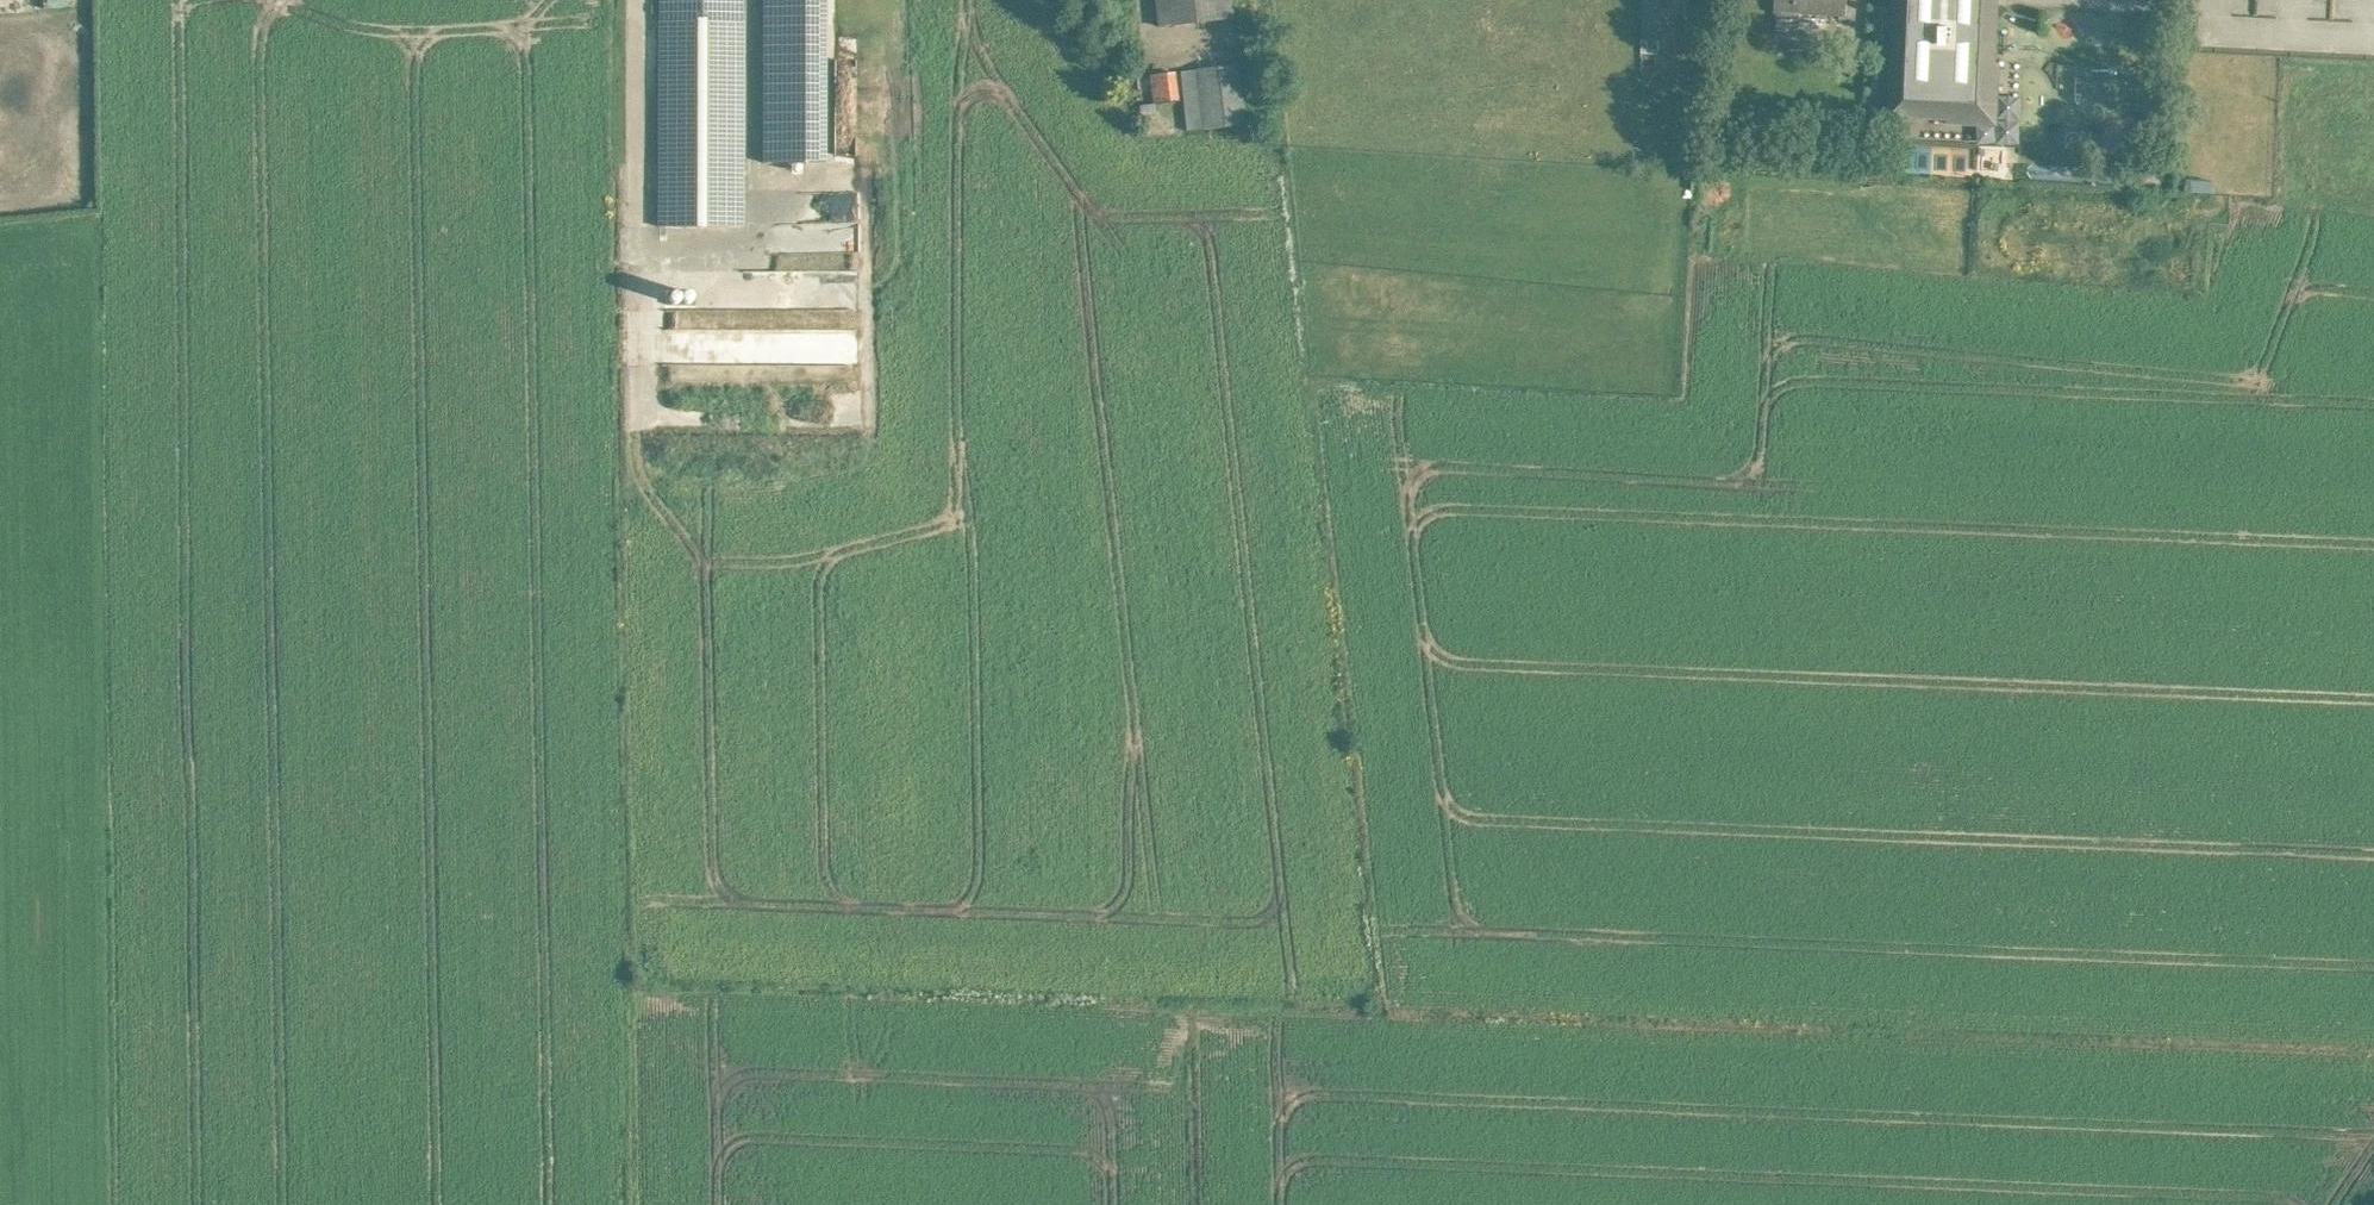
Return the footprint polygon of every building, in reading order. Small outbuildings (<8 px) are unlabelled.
[(742,227),(742,0),(660,0),(660,227),(742,227)] [(822,0),(761,0),(760,162),(821,162),(822,0)] [(1158,27),(1232,19),(1230,0),(1155,0),(1158,27)] [(1844,15),(1845,0),(1777,0),(1776,12),(1835,15),(1844,15)] [(1894,113),(1989,117),(1994,0),(1899,0),(1894,113)] [(1661,11),(1648,10),(1647,35),(1660,35),(1661,11)] [(1246,126),(1238,66),(1238,63),(1180,70),(1187,131),(1204,129),(1204,131),(1246,126)] [(1173,74),(1152,76),(1155,104),(1176,102),(1173,74)] [(2214,183),(2186,181),(2186,192),(2214,194),(2214,183)]
